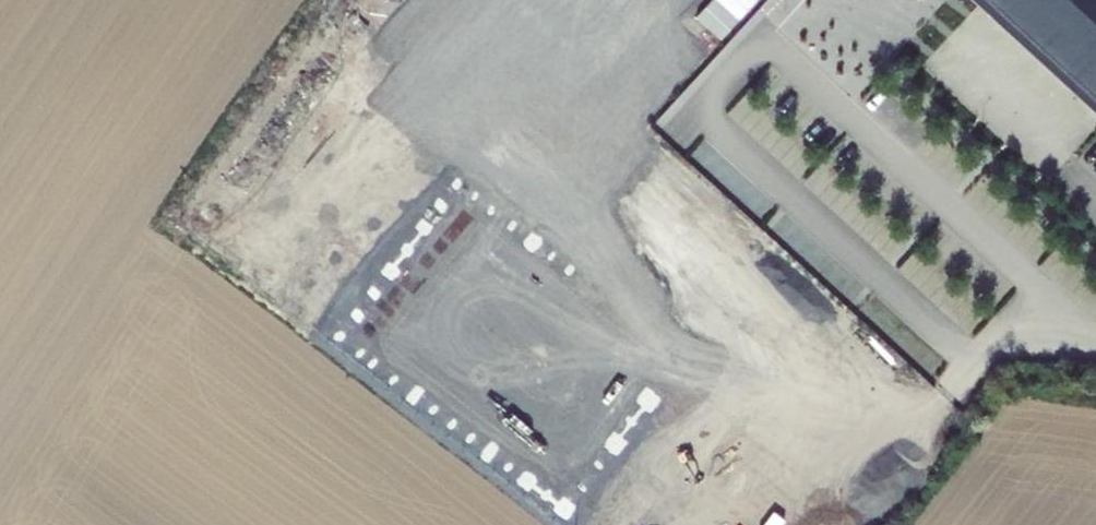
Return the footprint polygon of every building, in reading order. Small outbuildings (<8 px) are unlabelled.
[(1095,94),(1095,0),(991,0),(1095,94)]
